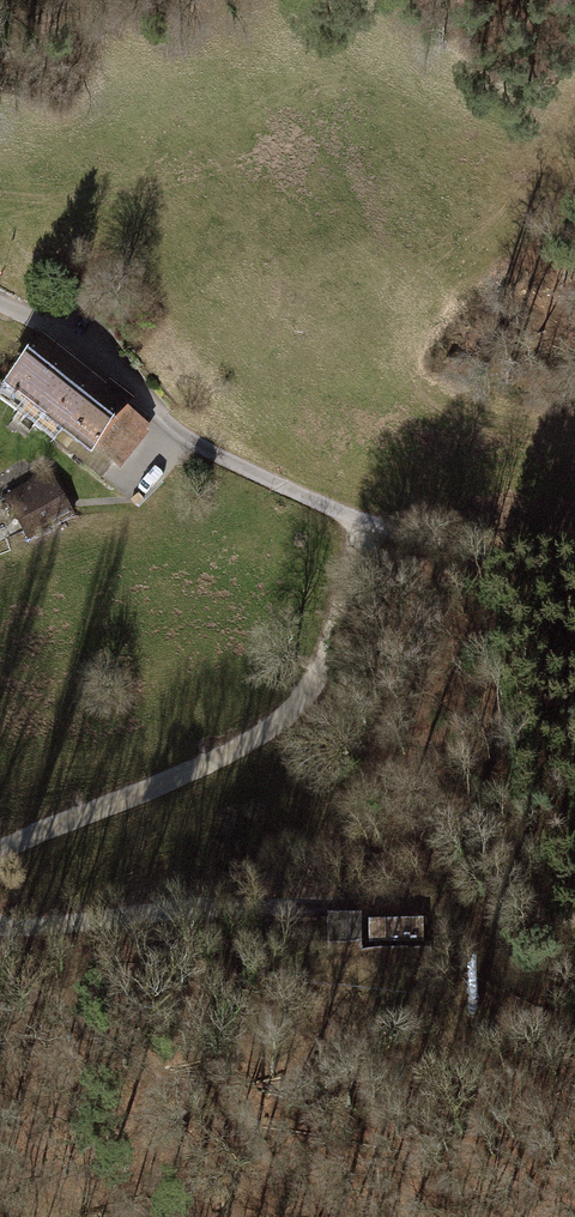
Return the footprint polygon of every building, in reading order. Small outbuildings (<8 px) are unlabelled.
[(43,335),(0,388),(85,456),(89,451),(112,469),(144,429),(120,410),(127,402),(43,335)] [(47,472),(3,494),(24,535),(68,513),(58,493),(47,472)]
